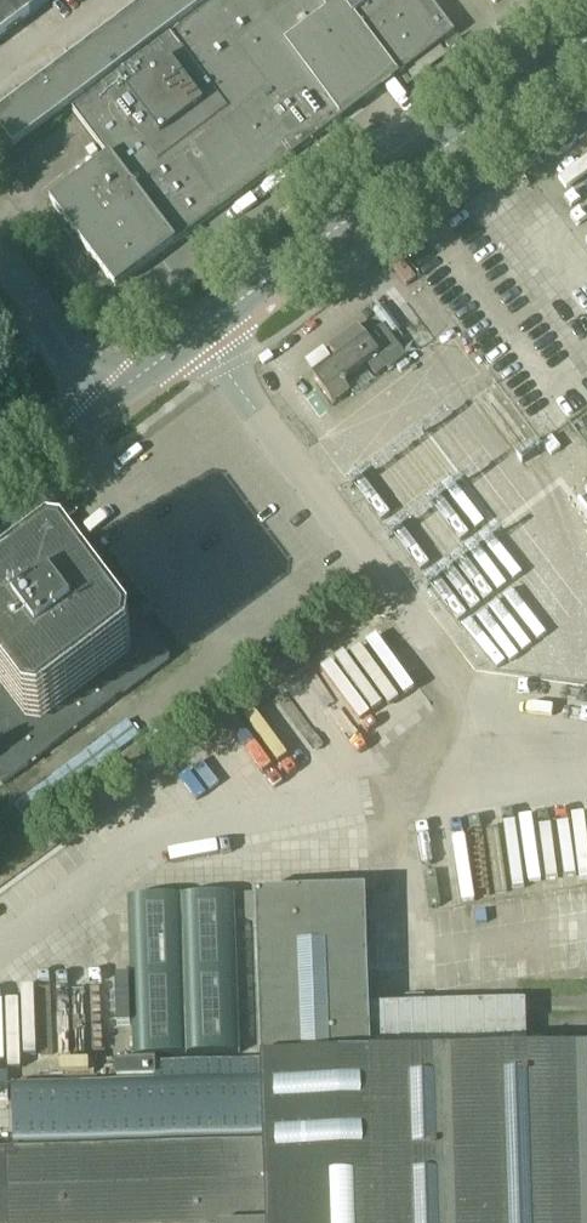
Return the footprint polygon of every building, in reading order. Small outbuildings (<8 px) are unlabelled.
[(44,6),(40,0),(0,0),(0,39),(44,6)] [(73,110),(108,158),(50,202),(115,288),(173,245),(174,245),(455,34),(430,0),(219,0),(73,110)] [(174,29),(152,0),(150,0),(119,23),(142,53),(174,29)] [(206,5),(203,0),(152,0),(174,29),(206,5)] [(87,48),(109,77),(142,53),(119,23),(87,48)] [(455,58),(467,49),(458,37),(446,46),(455,58)] [(77,102),(109,77),(87,48),(55,72),(77,102)] [(45,126),(77,102),(55,72),(23,96),(45,126)] [(45,126),(23,96),(0,113),(0,133),(13,150),(45,126)] [(383,326),(367,338),(357,326),(328,347),(338,360),(314,378),(333,405),(350,392),(343,383),(367,365),(377,378),(388,369),(389,371),(407,357),(383,326)] [(170,660),(63,518),(0,566),(0,591),(4,597),(0,600),(0,785),(1,786),(170,660)] [(293,895),(257,896),(262,1063),(155,1066),(155,1061),(116,1062),(117,1077),(12,1079),(12,1078),(9,1078),(11,1156),(0,1156),(0,1222),(586,1222),(586,1039),(533,1040),(533,1054),(527,1054),(524,962),(474,963),(475,1006),(434,1007),(432,922),(382,924),(384,1008),(370,1009),(366,892),(293,895)] [(185,899),(164,899),(154,900),(159,1057),(233,1055),(228,897),(185,899)] [(136,1056),(135,1037),(80,1038),(80,1057),(136,1056)]
